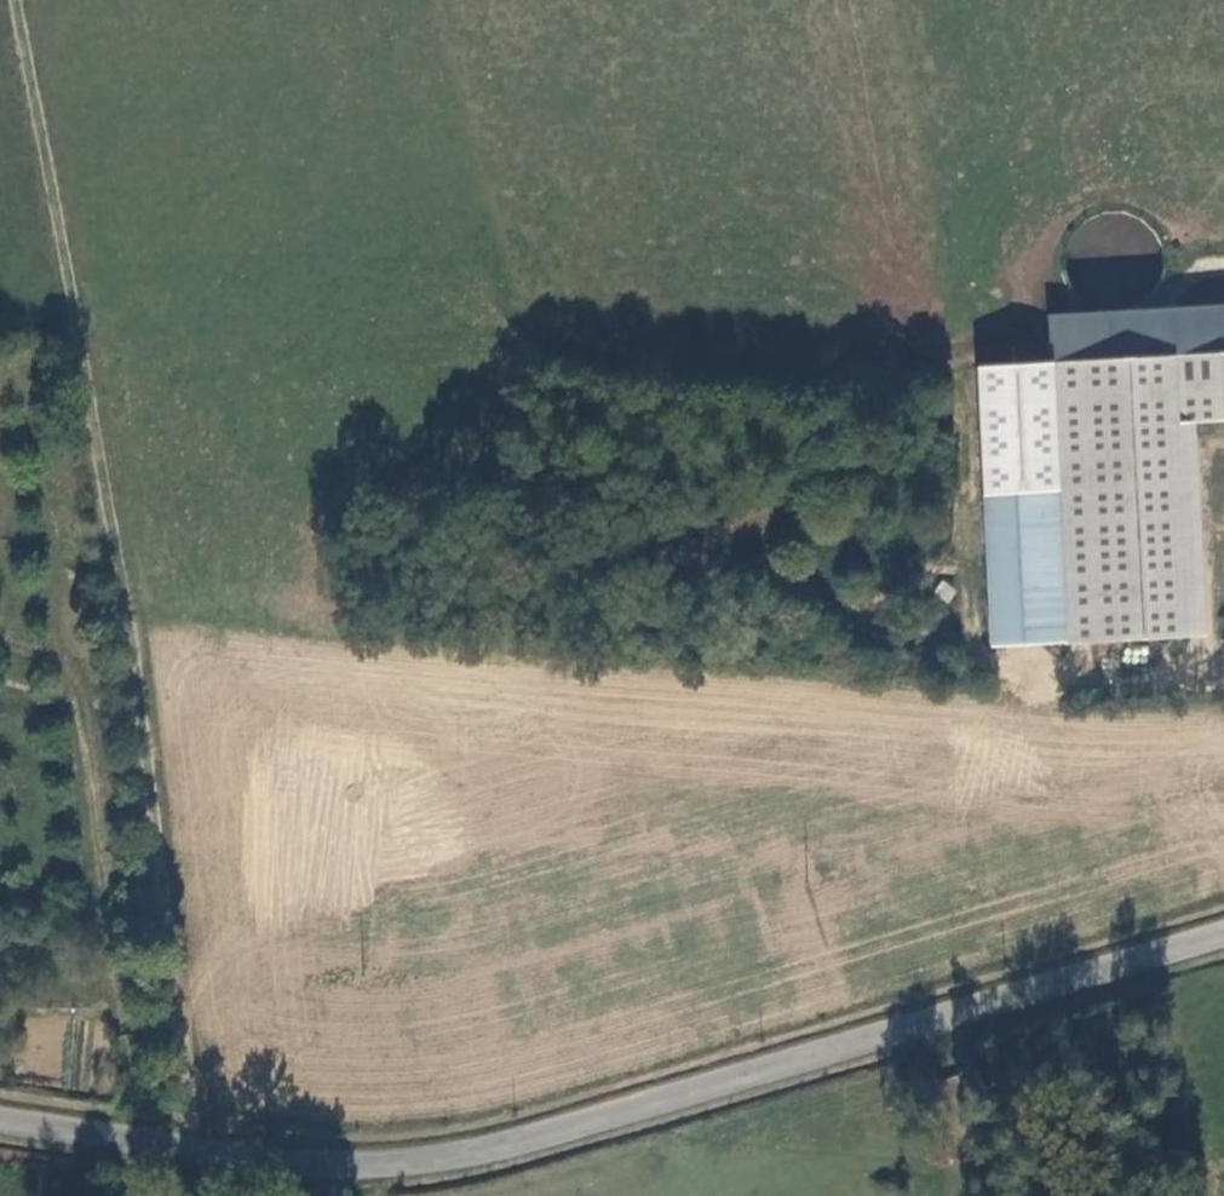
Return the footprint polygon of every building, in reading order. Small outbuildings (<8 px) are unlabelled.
[(1037,356),(1053,635),(1176,628),(1163,386),(1223,383),(1223,345),(1037,356)]
